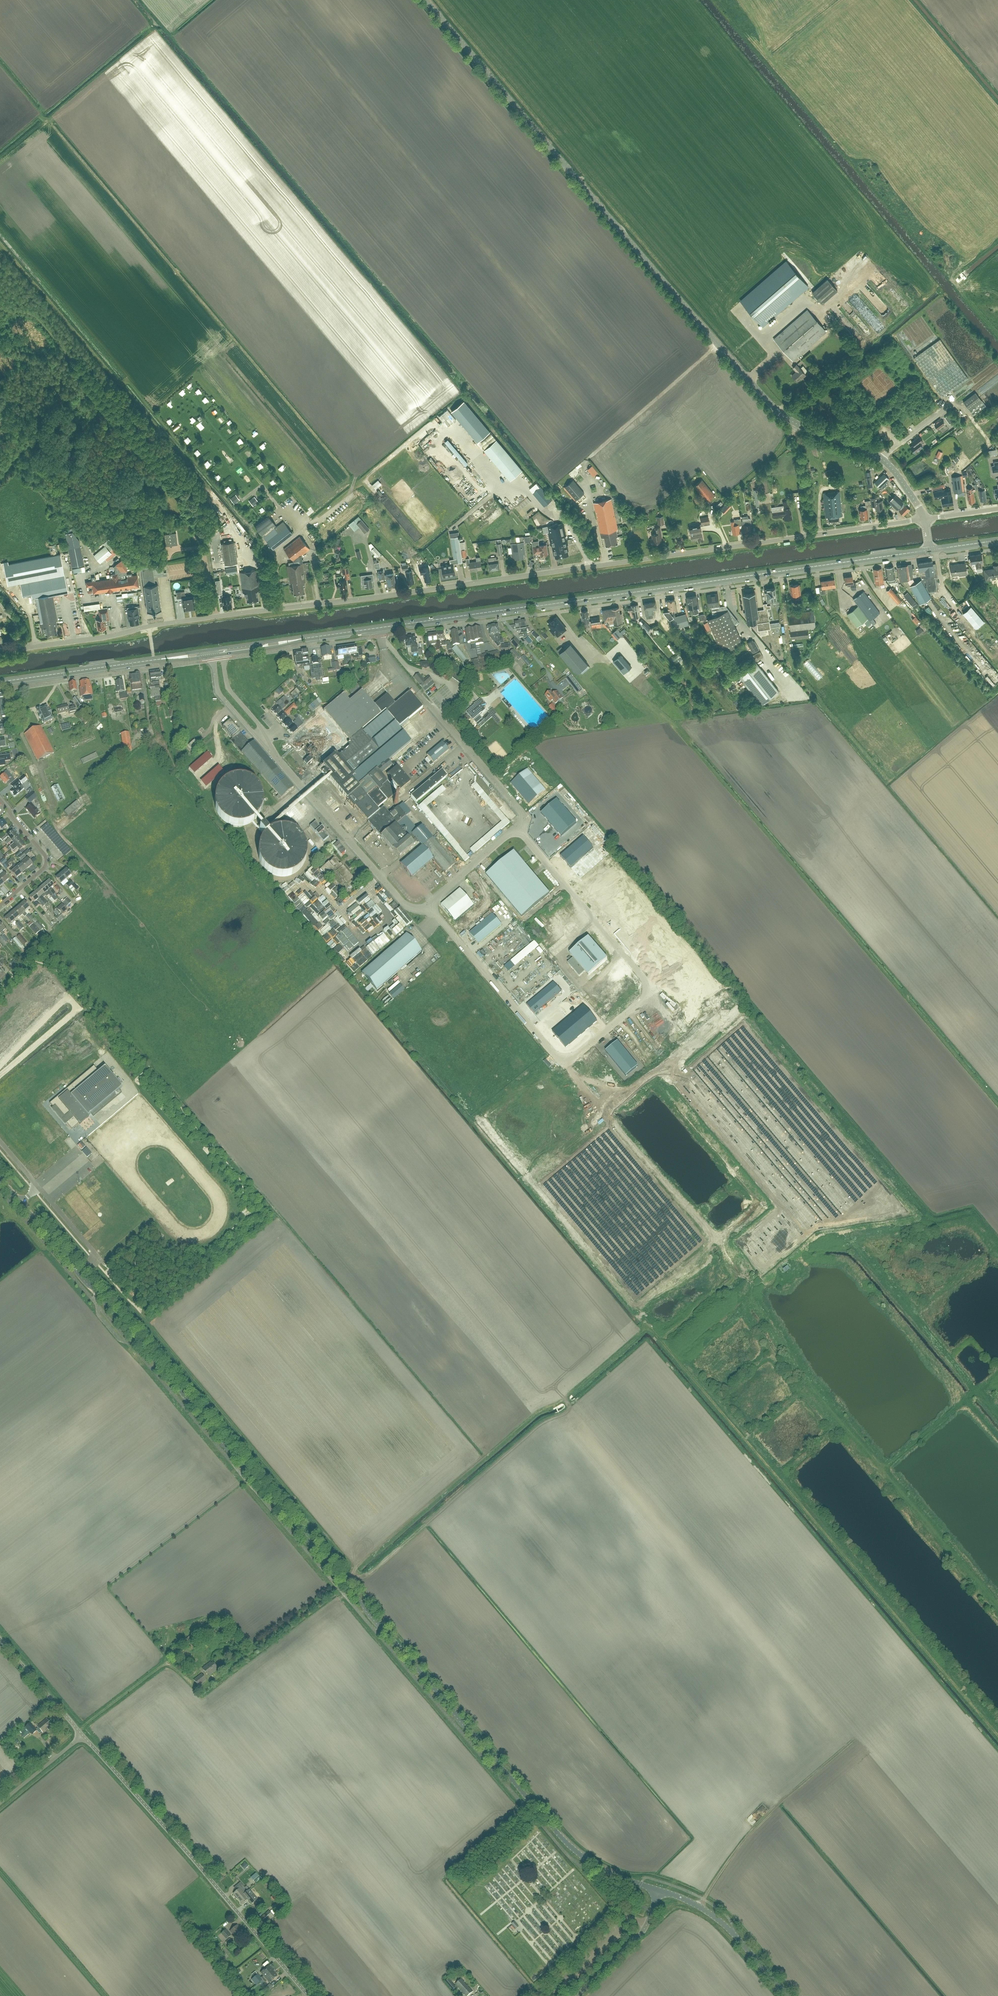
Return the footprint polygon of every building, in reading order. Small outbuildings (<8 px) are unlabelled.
[(763,326),(809,286),(786,261),(741,301),(763,326)] [(822,304),(837,290),(827,279),(812,292),(822,304)] [(805,350),(811,345),(826,331),(807,309),(774,339),(793,361),(798,356),(800,359),(803,356),(801,354),(805,350)] [(940,339),(914,358),(942,397),(947,393),(948,394),(946,396),(950,402),(955,398),(951,392),(949,393),(948,392),(968,378),(940,339)] [(803,378),(806,375),(800,368),(796,364),(793,367),(796,371),(792,375),(797,381),(802,376),(803,378)] [(975,392),(963,401),(969,410),(981,400),(975,392)] [(477,441),(490,431),(464,400),(452,411),(477,441)] [(944,417),(949,424),(953,421),(948,414),(944,417)] [(937,429),(944,423),(941,419),(934,425),(937,429)] [(913,444),(910,447),(914,452),(922,447),(920,443),(922,441),(919,436),(911,442),(913,444)] [(522,470),(506,451),(494,461),(510,480),(522,470)] [(593,476),(598,473),(593,465),(588,467),(593,476)] [(833,475),(833,476),(836,475),(834,468),(825,471),(826,477),(833,475)] [(875,482),(879,487),(888,478),(884,473),(875,482)] [(952,479),(953,489),(954,493),(962,491),(960,478),(952,479)] [(576,499),(584,492),(573,479),(565,486),(576,499)] [(715,495),(702,479),(694,486),(707,501),(715,495)] [(378,480),(372,484),(375,489),(381,484),(378,480)] [(540,486),(533,492),(544,506),(552,500),(540,486)] [(945,491),(943,491),(943,489),(936,490),(937,491),(934,492),(935,498),(940,497),(940,499),(942,499),(946,498),(945,491)] [(953,504),(952,496),(951,496),(950,490),(945,491),(946,498),(942,499),(943,506),(953,504)] [(839,516),(842,515),(839,491),(823,493),(825,517),(828,517),(829,523),(840,522),(839,516)] [(235,495),(230,499),(234,503),(239,500),(235,495)] [(907,511),(908,511),(910,509),(904,504),(902,502),(895,495),(889,501),(898,510),(899,508),(899,509),(898,510),(904,515),(907,511)] [(877,496),(871,497),(872,506),(876,506),(876,510),(883,509),(882,500),(878,501),(877,496)] [(254,497),(249,501),(253,506),(257,502),(254,497)] [(617,529),(611,499),(594,502),(601,537),(604,537),(606,545),(617,543),(616,537),(617,536),(616,529),(617,529)] [(866,508),(870,507),(869,500),(865,501),(865,505),(861,505),(861,509),(859,509),(861,518),(868,517),(867,508),(866,508)] [(789,507),(788,502),(788,501),(783,501),(784,510),(773,512),(773,516),(785,515),(785,519),(792,519),(790,507),(789,507)] [(766,513),(765,508),(756,509),(758,519),(763,518),(762,513),(766,513)] [(276,525),(267,514),(254,524),(262,536),(276,525)] [(358,516),(353,520),(364,532),(369,528),(358,516)] [(708,516),(700,518),(702,524),(706,523),(706,522),(709,522),(708,516)] [(739,525),(742,525),(741,518),(734,519),(734,521),(731,521),(733,533),(740,532),(739,525)] [(751,528),(752,528),(750,520),(742,521),(742,525),(744,525),(745,532),(751,531),(751,528)] [(275,528),(281,535),(269,544),(273,549),(293,532),(284,521),(275,528)] [(562,523),(554,525),(556,536),(561,556),(568,555),(567,550),(568,550),(567,545),(568,544),(567,541),(566,541),(566,539),(566,540),(566,539),(562,523)] [(554,525),(547,526),(549,532),(550,537),(550,539),(551,545),(552,545),(554,555),(555,555),(556,557),(561,556),(556,536),(554,525)] [(702,531),(701,531),(700,525),(690,527),(691,533),(692,539),(698,538),(698,540),(703,539),(702,531)] [(652,534),(653,538),(651,538),(651,544),(657,543),(657,542),(661,541),(660,533),(661,533),(660,527),(655,527),(656,533),(652,534)] [(66,533),(72,567),(73,572),(78,571),(79,572),(80,571),(85,570),(84,565),(79,540),(72,533),(71,532),(69,530),(66,530),(67,532),(66,533)] [(166,545),(178,544),(176,532),(164,534),(166,545)] [(294,561),(310,549),(300,536),(284,549),(294,561)] [(454,563),(459,562),(462,562),(459,536),(451,537),(453,555),(454,558),(454,563)] [(95,549),(94,548),(90,551),(100,562),(105,558),(107,560),(111,556),(109,554),(111,552),(110,551),(116,545),(110,537),(95,549)] [(224,564),(237,562),(234,541),(221,543),(224,564)] [(524,542),(516,543),(511,544),(511,547),(514,547),(515,552),(511,553),(512,558),(515,558),(516,559),(524,558),(523,552),(525,552),(524,542)] [(380,553),(371,543),(368,544),(370,550),(376,556),(380,553)] [(540,555),(548,554),(546,544),(539,545),(533,546),(534,554),(540,553),(540,555)] [(980,562),(982,561),(981,553),(970,555),(971,563),(975,562),(976,568),(981,567),(980,562)] [(60,554),(4,565),(8,584),(20,582),(22,591),(30,590),(32,598),(35,597),(41,628),(44,627),(46,635),(57,633),(55,626),(57,626),(56,625),(57,625),(56,620),(57,620),(52,594),(68,591),(60,554)] [(476,557),(476,561),(469,562),(469,558),(466,558),(467,565),(470,565),(471,571),(482,569),(480,556),(476,557)] [(490,570),(499,568),(498,558),(497,558),(496,556),(488,557),(489,562),(490,570)] [(442,565),(444,576),(455,574),(453,563),(454,563),(454,558),(450,559),(451,564),(442,565)] [(93,592),(117,588),(138,585),(137,574),(132,575),(132,573),(127,573),(126,570),(127,569),(126,566),(123,562),(123,561),(122,559),(115,564),(116,564),(114,566),(115,573),(111,574),(109,574),(110,578),(95,580),(95,576),(92,577),(91,577),(92,581),(86,582),(87,586),(92,585),(93,592)] [(936,568),(933,568),(932,560),(918,562),(919,570),(920,573),(921,573),(921,578),(929,592),(938,591),(936,577),(937,577),(936,568)] [(304,582),(305,581),(302,563),(287,565),(289,583),(291,591),(293,590),(294,594),(304,592),(303,586),(305,586),(304,582)] [(956,564),(950,565),(951,574),(958,573),(959,575),(967,574),(966,568),(965,563),(962,563),(956,564)] [(147,611),(151,610),(152,611),(156,610),(156,609),(161,609),(158,583),(159,583),(158,576),(159,576),(159,573),(164,573),(163,564),(141,567),(147,611)] [(897,565),(898,566),(897,566),(899,580),(902,580),(902,581),(905,580),(905,579),(909,579),(909,578),(913,578),(912,573),(911,564),(901,566),(901,565),(897,565)] [(895,578),(893,566),(885,567),(887,579),(888,579),(888,582),(893,582),(892,578),(895,578)] [(994,567),(994,568),(984,570),(986,579),(997,577),(997,566),(994,567)] [(881,568),(873,569),(875,584),(883,583),(881,568)] [(425,581),(431,580),(429,569),(420,570),(421,573),(423,573),(425,581)] [(257,590),(260,590),(257,570),(240,572),(243,593),(244,592),(245,596),(246,595),(247,601),(258,599),(257,590)] [(388,586),(395,585),(393,573),(385,574),(385,578),(386,581),(387,581),(388,586)] [(371,580),(373,580),(372,574),(361,575),(362,583),(364,583),(365,587),(372,586),(371,580)] [(340,591),(347,590),(346,580),(342,580),(341,575),(336,576),(337,582),(336,582),(337,587),(340,587),(340,591)] [(851,587),(856,586),(855,582),(853,582),(852,575),(844,576),(845,583),(847,583),(847,585),(850,585),(851,587)] [(834,579),(827,580),(828,587),(832,586),(832,589),(836,589),(835,585),(834,579)] [(826,593),(825,587),(828,587),(827,580),(821,580),(822,586),(819,587),(820,594),(826,593)] [(920,603),(930,597),(921,580),(910,586),(920,603)] [(798,599),(801,598),(799,584),(790,585),(791,595),(797,594),(798,599)] [(772,599),(776,598),(775,587),(765,589),(766,596),(767,600),(768,602),(772,601),(772,599)] [(892,590),(889,593),(898,604),(902,601),(892,590)] [(184,610),(195,608),(193,595),(185,597),(184,591),(176,592),(177,597),(182,596),(184,610)] [(853,599),(858,606),(868,618),(869,620),(880,612),(864,591),(853,599)] [(744,615),(746,615),(747,623),(757,621),(757,623),(765,622),(765,629),(770,628),(767,609),(764,610),(765,614),(758,615),(755,592),(743,594),(746,611),(743,612),(744,615)] [(914,608),(918,605),(915,601),(908,592),(903,595),(911,604),(912,604),(914,608)] [(709,607),(710,606),(720,605),(718,594),(715,595),(715,593),(707,595),(709,607)] [(223,607),(232,606),(230,596),(224,597),(224,595),(222,595),(222,597),(221,597),(223,607)] [(696,595),(691,596),(687,597),(687,601),(688,609),(690,608),(691,614),(698,613),(696,607),(699,607),(698,600),(697,601),(696,595)] [(676,628),(689,624),(686,613),(675,616),(674,610),(676,610),(676,609),(677,609),(676,603),(675,603),(675,599),(667,600),(668,611),(663,611),(676,628)] [(653,608),(656,608),(655,601),(644,603),(646,614),(646,618),(655,617),(653,608)] [(632,614),(633,614),(634,617),(640,616),(638,604),(631,605),(631,607),(628,608),(628,611),(631,610),(632,614)] [(130,620),(130,624),(138,623),(137,617),(139,617),(137,605),(127,607),(129,620),(130,620)] [(722,651),(742,642),(734,624),(738,621),(729,609),(724,611),(723,606),(719,606),(720,609),(716,610),(717,615),(707,619),(722,651)] [(868,619),(868,618),(858,606),(847,614),(857,627),(864,621),(868,619)] [(970,606),(963,613),(976,628),(983,621),(970,606)] [(609,621),(610,625),(623,623),(622,617),(623,617),(622,613),(620,613),(619,607),(603,610),(605,622),(609,621)] [(99,610),(100,619),(96,620),(98,629),(106,628),(104,619),(109,618),(107,609),(99,610)] [(590,626),(589,621),(588,610),(582,611),(582,615),(581,615),(583,627),(590,626)] [(814,610),(788,613),(790,631),(791,631),(792,639),(809,637),(808,629),(816,628),(814,610)] [(566,628),(557,617),(549,623),(552,627),(550,628),(554,633),(556,632),(558,635),(566,628)] [(521,635),(523,634),(530,633),(529,628),(526,628),(525,621),(521,622),(519,622),(520,630),(521,630),(521,632),(521,635)] [(645,621),(642,624),(648,630),(650,627),(645,621)] [(514,631),(516,631),(517,631),(517,633),(521,632),(521,630),(520,630),(519,622),(515,623),(515,626),(511,626),(510,626),(514,631)] [(499,644),(500,644),(503,644),(502,636),(500,637),(499,634),(498,625),(494,626),(494,630),(493,631),(493,633),(495,632),(495,637),(496,637),(496,641),(496,642),(498,642),(498,643),(499,643),(499,644)] [(501,645),(500,644),(499,644),(499,643),(498,643),(498,642),(496,642),(496,641),(496,637),(495,637),(495,632),(493,633),(493,631),(494,630),(494,626),(488,627),(488,628),(487,628),(487,630),(489,630),(490,636),(490,638),(492,638),(492,641),(498,647),(501,645)] [(920,635),(925,631),(920,626),(916,630),(920,635)] [(479,644),(483,643),(482,632),(481,632),(480,628),(473,629),(475,641),(478,641),(479,644)] [(475,641),(473,629),(466,630),(468,643),(471,643),(471,645),(475,644),(475,641)] [(453,646),(459,645),(457,632),(451,633),(453,646)] [(541,639),(535,632),(532,635),(539,642),(541,639)] [(442,647),(447,647),(447,651),(452,651),(450,643),(447,643),(446,640),(445,640),(444,634),(437,635),(439,647),(442,647)] [(442,650),(442,647),(439,647),(437,635),(428,636),(429,643),(427,643),(428,649),(432,649),(432,645),(436,645),(437,651),(442,650)] [(408,649),(411,649),(411,650),(418,649),(417,645),(416,645),(415,637),(406,638),(407,647),(408,649)] [(517,650),(521,646),(516,639),(511,643),(517,650)] [(753,652),(759,649),(754,641),(753,641),(752,639),(747,642),(749,646),(753,652)] [(570,643),(559,653),(577,673),(580,670),(582,673),(590,666),(570,643)] [(346,648),(348,662),(351,662),(350,658),(349,658),(349,655),(358,654),(358,657),(362,656),(361,649),(356,650),(355,646),(346,648)] [(322,658),(331,657),(331,653),(330,653),(329,648),(321,649),(322,658)] [(349,666),(348,662),(346,648),(337,649),(337,652),(336,653),(336,657),(338,657),(343,656),(344,662),(343,662),(343,667),(349,666)] [(514,650),(509,654),(515,660),(516,659),(518,661),(521,658),(514,650)] [(301,652),(294,653),(294,659),(295,658),(295,665),(296,666),(309,664),(311,678),(313,679),(316,679),(316,682),(322,681),(320,660),(318,661),(317,658),(311,659),(308,659),(307,651),(301,652)] [(482,672),(509,664),(497,651),(488,654),(488,652),(485,653),(486,654),(481,656),(478,657),(478,659),(482,672)] [(613,661),(624,673),(631,666),(620,654),(613,661)] [(478,659),(476,660),(471,661),(475,668),(477,673),(482,672),(478,659)] [(329,672),(341,670),(341,669),(339,669),(338,663),(331,663),(332,669),(328,670),(329,672)] [(757,663),(739,676),(761,704),(778,690),(757,663)] [(153,693),(153,697),(160,696),(159,690),(160,690),(159,685),(159,681),(161,681),(159,671),(155,672),(156,681),(156,685),(155,686),(156,692),(153,692),(153,693)] [(494,677),(503,685),(511,676),(506,671),(503,674),(500,671),(494,677)] [(156,681),(155,672),(150,673),(151,682),(152,682),(153,686),(150,686),(151,691),(148,691),(149,698),(153,697),(153,693),(153,692),(156,692),(155,686),(156,685),(156,681)] [(465,680),(455,673),(451,677),(461,684),(465,680)] [(132,691),(141,689),(141,684),(139,674),(135,674),(135,675),(130,675),(131,685),(132,685),(132,691)] [(432,682),(432,681),(429,678),(424,681),(419,675),(414,679),(420,685),(423,689),(425,692),(434,685),(432,682)] [(81,697),(92,696),(91,687),(90,687),(89,681),(80,682),(81,688),(79,688),(81,697)] [(120,700),(128,699),(127,694),(124,694),(123,692),(124,692),(122,681),(116,682),(117,693),(119,693),(120,700)] [(393,783),(393,782),(391,780),(387,783),(381,776),(392,766),(388,762),(394,756),(385,745),(401,731),(399,729),(399,728),(407,720),(421,707),(408,692),(385,713),(385,712),(382,715),(362,691),(349,702),(343,695),(323,712),(292,739),(321,773),(321,774),(328,782),(329,781),(353,809),(355,807),(365,819),(386,801),(387,802),(396,795),(389,786),(393,783)] [(551,691),(545,695),(550,702),(553,700),(555,704),(563,698),(557,691),(553,694),(551,691)] [(82,706),(76,697),(72,700),(78,708),(82,706)] [(276,715),(286,707),(280,700),(276,704),(277,705),(272,710),(273,711),(272,712),(275,715),(275,714),(276,715)] [(482,713),(486,710),(483,708),(486,705),(482,700),(477,704),(476,703),(474,704),(475,705),(466,713),(473,721),(482,713)] [(552,704),(548,707),(555,715),(559,712),(552,704)] [(59,715),(69,712),(70,715),(76,714),(75,707),(68,708),(67,705),(57,708),(59,715)] [(284,713),(287,717),(296,709),(293,705),(284,713)] [(43,725),(53,720),(50,715),(51,715),(49,711),(49,712),(47,707),(41,710),(40,710),(40,709),(37,710),(37,711),(37,712),(39,716),(39,717),(39,718),(39,719),(40,719),(41,720),(43,725)] [(282,721),(287,717),(284,713),(283,711),(277,716),(278,717),(277,718),(280,721),(281,720),(282,721)] [(480,728),(492,718),(489,713),(483,719),(476,724),(480,728)] [(84,724),(87,721),(83,716),(79,719),(84,724)] [(480,716),(474,721),(476,724),(483,719),(480,716)] [(287,728),(292,723),(288,718),(282,722),(283,723),(282,724),(285,728),(286,727),(287,728)] [(291,733),(292,734),(300,727),(298,724),(301,721),(299,718),(294,722),(297,725),(295,726),(293,724),(288,728),(288,729),(287,730),(290,734),(291,733)] [(227,724),(232,730),(235,727),(230,721),(227,724)] [(99,722),(94,726),(98,731),(103,726),(99,722)] [(260,774),(272,764),(254,743),(251,745),(240,733),(235,727),(232,730),(227,724),(222,728),(232,739),(230,741),(241,754),(241,753),(260,774)] [(37,761),(54,753),(41,726),(24,734),(37,761)] [(123,753),(131,751),(129,733),(121,734),(123,753)] [(192,752),(199,745),(195,741),(188,747),(192,752)] [(449,750),(442,742),(427,756),(433,763),(449,750)] [(5,766),(4,761),(10,761),(9,753),(0,755),(0,766),(5,766)] [(98,758),(96,753),(81,760),(83,765),(98,758)] [(281,799),(294,788),(272,764),(260,774),(279,796),(276,798),(278,800),(281,798),(281,799)] [(393,782),(393,783),(400,791),(410,783),(396,767),(387,775),(391,780),(393,782)] [(530,767),(510,784),(528,805),(548,788),(530,767)] [(10,784),(15,781),(12,777),(8,772),(7,770),(6,771),(2,774),(3,775),(0,778),(0,779),(5,785),(7,783),(9,785),(10,784)] [(441,771),(410,797),(416,803),(447,777),(441,771)] [(19,780),(21,782),(22,784),(28,780),(24,776),(19,780)] [(260,814),(261,813),(261,812),(262,811),(262,809),(262,808),(263,807),(263,806),(263,804),(263,803),(263,802),(263,800),(263,799),(263,798),(263,796),(262,795),(262,794),(261,792),(261,791),(260,790),(259,789),(259,788),(258,787),(257,786),(256,785),(255,784),(254,783),(253,782),(252,781),(250,781),(249,780),(248,779),(247,779),(245,779),(244,778),(243,778),(241,778),(240,778),(238,778),(237,778),(236,778),(234,778),(233,779),(232,779),(230,779),(229,780),(228,781),(227,781),(225,782),(224,783),(223,784),(222,785),(221,786),(220,787),(220,788),(219,789),(218,790),(217,791),(217,793),(216,794),(216,795),(216,797),(215,798),(215,799),(215,801),(215,802),(215,803),(215,805),(215,806),(216,807),(216,809),(216,810),(217,811),(217,812),(218,814),(219,815),(219,816),(220,817),(221,818),(222,819),(223,820),(224,821),(225,822),(226,822),(227,823),(229,824),(230,824),(231,825),(232,825),(234,825),(235,826),(236,826),(238,826),(239,826),(240,826),(242,826),(243,826),(244,825),(246,825),(247,825),(248,824),(249,824),(251,823),(252,823),(253,822),(254,821),(255,820),(256,819),(257,818),(258,817),(259,816),(259,815),(260,814)] [(11,786),(14,789),(11,792),(14,797),(21,791),(23,789),(17,781),(11,786)] [(472,785),(502,821),(469,847),(474,853),(470,856),(511,823),(476,781),(472,785)] [(58,803),(65,800),(58,785),(51,788),(58,803)] [(419,805),(465,862),(470,859),(427,806),(446,790),(443,786),(419,805)] [(29,804),(36,797),(32,792),(25,798),(29,804)] [(449,813),(468,836),(485,823),(466,799),(449,813)] [(561,837),(576,823),(556,800),(541,814),(561,837)] [(69,817),(81,807),(76,802),(64,812),(69,817)] [(35,819),(40,814),(32,804),(26,809),(35,819)] [(417,841),(412,835),(417,831),(411,824),(405,818),(411,813),(407,808),(403,804),(397,808),(405,818),(382,838),(388,845),(399,858),(413,847),(412,846),(417,841)] [(383,809),(376,815),(368,822),(382,838),(405,818),(397,808),(389,815),(383,809)] [(323,841),(328,837),(315,823),(310,827),(323,841)] [(48,824),(40,829),(43,832),(50,826),(48,824)] [(50,826),(43,832),(45,834),(52,829),(50,826)] [(260,830),(265,836),(264,837),(263,838),(262,839),(261,840),(260,841),(260,843),(259,844),(259,845),(258,847),(258,848),(258,849),(258,851),(257,852),(257,853),(257,855),(258,856),(258,858),(258,859),(258,860),(259,862),(259,863),(260,864),(261,865),(261,867),(262,868),(263,869),(264,870),(265,871),(266,872),(267,873),(268,873),(269,874),(271,875),(272,875),(273,876),(274,876),(276,877),(277,877),(278,877),(280,878),(281,878),(283,878),(284,878),(285,877),(287,877),(288,877),(289,876),(291,876),(292,875),(293,875),(294,874),(296,873),(297,873),(298,872),(299,871),(300,870),(301,869),(302,868),(302,867),(303,865),(304,864),(304,863),(305,862),(305,860),(306,859),(306,858),(306,856),(306,855),(306,853),(306,852),(306,851),(306,849),(306,848),(305,847),(305,845),(304,844),(304,843),(303,841),(303,840),(302,839),(301,838),(300,837),(299,836),(298,835),(297,834),(296,833),(295,832),(294,832),(292,831),(291,831),(290,830),(288,830),(287,829),(286,829),(284,829),(283,829),(282,829),(280,829),(279,829),(277,829),(276,829),(275,830),(273,830),(272,831),(271,831),(270,832),(268,833),(263,827),(260,830)] [(417,841),(422,847),(433,859),(445,873),(455,865),(421,827),(417,831),(412,835),(417,841)] [(52,829),(45,834),(47,837),(54,831),(52,829)] [(54,831),(47,837),(49,839),(56,834),(54,831)] [(12,842),(17,837),(12,832),(7,837),(10,839),(8,841),(5,843),(7,846),(12,842)] [(56,834),(49,839),(51,842),(58,836),(56,834)] [(58,836),(51,842),(53,844),(60,839),(58,836)] [(12,850),(21,843),(17,837),(12,842),(14,844),(9,848),(12,850)] [(561,857),(570,869),(593,849),(583,837),(561,857)] [(60,839),(53,844),(56,847),(63,841),(60,839)] [(63,841),(56,847),(58,850),(65,844),(63,841)] [(21,843),(12,850),(14,853),(18,849),(20,852),(25,847),(21,843)] [(65,844),(58,850),(60,852),(67,846),(65,844)] [(67,846),(60,852),(62,855),(69,849),(67,846)] [(433,859),(422,847),(403,864),(413,876),(433,859)] [(64,857),(71,851),(69,849),(62,855),(64,857)] [(514,849),(499,863),(500,864),(486,876),(522,918),(550,895),(524,864),(525,863),(514,849)] [(22,864),(27,869),(32,865),(28,859),(27,859),(25,857),(20,861),(22,864)] [(329,875),(337,884),(344,892),(349,889),(350,890),(357,884),(343,867),(342,868),(334,859),(320,870),(326,878),(329,875)] [(16,868),(21,874),(22,873),(23,874),(24,874),(25,872),(26,872),(25,871),(27,869),(22,864),(19,866),(18,864),(15,866),(16,868)] [(16,868),(15,866),(14,865),(13,865),(13,867),(9,870),(16,878),(21,874),(16,868)] [(61,874),(66,880),(71,875),(66,870),(61,874)] [(303,883),(310,880),(306,872),(299,875),(303,883)] [(4,883),(9,879),(4,873),(0,876),(0,879),(4,883)] [(66,880),(61,874),(56,878),(61,884),(66,880)] [(45,885),(49,890),(54,886),(49,881),(45,885)] [(477,897),(480,895),(471,884),(469,886),(477,897)] [(49,890),(45,885),(40,889),(44,894),(46,896),(46,897),(49,895),(51,897),(53,895),(52,894),(50,892),(49,890)] [(44,894),(40,889),(35,893),(43,903),(45,905),(47,903),(43,898),(46,896),(44,894)] [(441,905),(455,922),(474,906),(460,889),(441,905)] [(43,903),(35,893),(30,898),(34,903),(34,902),(36,901),(38,902),(41,905),(43,903)] [(67,898),(62,902),(66,907),(70,903),(67,898)] [(20,907),(25,913),(30,909),(25,902),(20,907)] [(62,915),(67,910),(62,905),(57,909),(62,915)] [(27,915),(25,913),(20,907),(15,911),(20,917),(22,915),(24,918),(26,916),(27,915)] [(20,917),(15,911),(10,915),(15,921),(20,917)] [(59,922),(64,918),(60,914),(56,919),(59,922)] [(492,914),(470,934),(479,945),(502,925),(492,914)] [(15,921),(10,915),(4,919),(10,926),(15,921)] [(40,932),(33,924),(29,928),(36,935),(40,932)] [(376,990),(421,952),(406,934),(361,973),(376,990)] [(23,946),(27,943),(20,935),(17,937),(23,946)] [(588,976),(607,960),(588,939),(570,955),(573,959),(568,963),(579,977),(585,972),(588,976)] [(355,966),(346,954),(342,956),(340,954),(343,952),(341,949),(336,952),(349,970),(355,966)] [(511,961),(504,967),(509,972),(515,967),(511,961)] [(46,989),(55,997),(60,992),(54,986),(56,984),(48,976),(45,980),(50,985),(46,989)] [(394,999),(405,989),(399,983),(388,993),(394,999)] [(531,1002),(527,1005),(530,1009),(529,1009),(531,1011),(534,1015),(538,1011),(561,992),(554,983),(531,1002)] [(40,999),(42,997),(36,992),(34,994),(35,995),(31,1000),(40,1009),(44,1004),(44,1003),(40,999)] [(12,1007),(20,999),(16,995),(8,1003),(12,1007)] [(28,1009),(22,1015),(31,1023),(37,1017),(31,1012),(33,1010),(29,1005),(26,1008),(28,1009)] [(584,1006),(552,1033),(566,1048),(597,1021),(584,1006)] [(14,1023),(11,1026),(20,1035),(24,1030),(19,1025),(21,1023),(16,1018),(12,1021),(14,1023)] [(16,1039),(20,1035),(11,1026),(8,1029),(6,1027),(3,1031),(8,1036),(10,1034),(16,1039)] [(0,1038),(0,1043),(6,1049),(10,1045),(5,1039),(7,1037),(2,1032),(0,1034),(0,1038)] [(606,1052),(626,1077),(638,1067),(617,1042),(606,1052)] [(99,1072),(94,1067),(50,1104),(72,1130),(91,1114),(93,1117),(122,1093),(119,1090),(122,1088),(105,1067),(99,1072)] [(83,1153),(87,1158),(91,1154),(86,1148),(82,1152),(83,1153)] [(59,1162),(62,1166),(69,1160),(66,1156),(59,1162)] [(92,1162),(96,1169),(106,1162),(101,1156),(92,1162)] [(208,1677),(218,1669),(213,1663),(211,1664),(210,1662),(202,1669),(208,1677)] [(201,1674),(194,1680),(199,1686),(206,1680),(201,1674)] [(32,1735),(36,1731),(39,1734),(41,1732),(42,1733),(47,1729),(49,1731),(53,1727),(46,1719),(37,1727),(35,1729),(30,1724),(26,1728),(32,1735)] [(23,1738),(30,1733),(25,1728),(19,1734),(23,1738)] [(755,1812),(756,1814),(751,1819),(754,1822),(764,1814),(760,1808),(755,1812)] [(261,1880),(258,1876),(253,1880),(256,1884),(261,1880)] [(233,1894),(235,1896),(234,1896),(234,1897),(236,1899),(237,1898),(237,1899),(243,1894),(241,1892),(245,1889),(240,1883),(235,1887),(238,1890),(233,1894)] [(243,1894),(237,1899),(242,1904),(243,1905),(246,1902),(245,1902),(247,1900),(251,1905),(257,1900),(249,1890),(243,1894)] [(269,1911),(260,1919),(264,1925),(273,1917),(269,1911)] [(243,1935),(242,1933),(243,1932),(237,1925),(229,1931),(235,1939),(238,1936),(239,1938),(243,1935)] [(231,1936),(225,1930),(221,1934),(226,1940),(231,1936)] [(269,1983),(277,1976),(269,1966),(261,1973),(263,1976),(261,1978),(258,1974),(254,1977),(259,1983),(262,1980),(265,1983),(267,1981),(269,1983)] [(452,1991),(456,1988),(448,1979),(445,1982),(452,1991)] [(473,1992),(461,1979),(455,1984),(466,1995),(468,1995),(473,1992)] [(264,1988),(268,1992),(273,1988),(270,1984),(264,1988)]
